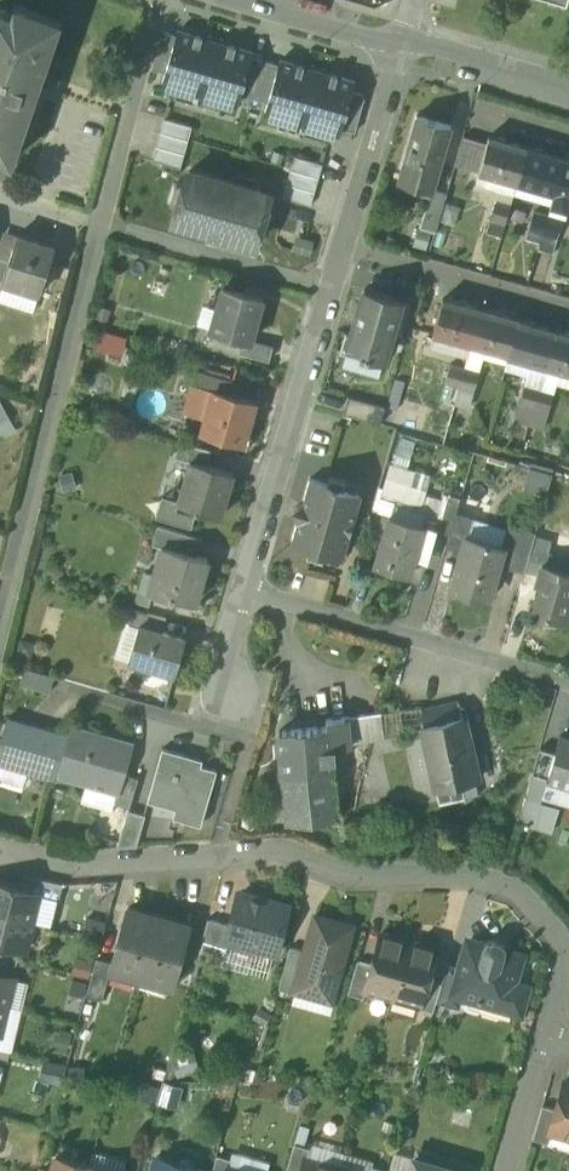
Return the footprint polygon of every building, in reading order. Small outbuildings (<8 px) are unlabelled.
[(15,3),(9,20),(0,17),(0,157),(13,162),(35,95),(33,94),(36,83),(39,84),(53,42),(45,40),(53,16),(15,3)] [(162,81),(199,92),(215,41),(178,29),(176,36),(164,74),(162,81)] [(164,74),(176,36),(164,32),(152,70),(164,74)] [(199,92),(237,104),(240,94),(251,57),(253,52),(215,41),(199,92)] [(255,98),(266,61),(251,57),(240,94),(255,98)] [(265,111),(302,122),(318,71),(280,59),(279,65),(267,102),(265,111)] [(267,102),(279,65),(266,61),(255,98),(267,102)] [(302,122),(340,134),(341,128),(353,91),(355,82),(318,71),(302,122)] [(366,95),(353,91),(341,128),(355,132),(366,95)] [(451,125),(416,115),(398,180),(431,190),(433,190),(433,189),(451,125)] [(192,126),(164,118),(153,159),(180,167),(192,126)] [(456,165),(478,171),(487,143),(464,137),(456,165)] [(527,148),(488,137),(487,143),(478,171),(517,182),(527,148)] [(564,159),(527,148),(517,182),(554,193),(564,159)] [(323,164),(295,155),(283,197),(311,205),(323,164)] [(564,159),(554,193),(568,197),(568,160),(564,159)] [(268,193),(189,170),(175,221),(253,244),(268,193)] [(433,190),(431,190),(420,226),(436,231),(447,192),(433,189),(433,190)] [(511,204),(497,200),(493,216),(506,220),(511,204)] [(548,215),(534,211),(529,228),(543,232),(548,215)] [(562,219),(548,215),(543,232),(558,236),(562,219)] [(54,247),(17,235),(8,260),(2,280),(4,281),(39,292),(54,247)] [(1,292),(4,281),(2,280),(8,260),(0,257),(0,292),(1,292)] [(261,297),(222,285),(210,329),(243,338),(249,340),(249,339),(261,297)] [(402,300),(365,289),(347,352),(384,362),(402,300)] [(482,309),(443,299),(434,332),(472,343),(482,309)] [(519,320),(482,309),(472,343),(509,354),(519,320)] [(556,331),(519,320),(509,354),(509,355),(546,366),(556,331)] [(100,348),(126,351),(128,333),(102,330),(100,348)] [(556,331),(546,366),(568,372),(568,334),(556,331)] [(272,345),(249,339),(249,340),(243,338),(239,351),(268,359),(272,345)] [(465,368),(450,364),(445,381),(460,385),(465,368)] [(480,373),(465,368),(460,385),(475,389),(480,373)] [(234,380),(204,371),(199,385),(213,389),(230,394),(234,380)] [(539,390),(525,386),(520,403),(534,407),(539,390)] [(230,394),(213,389),(201,431),(240,443),(253,401),(230,394)] [(553,394),(539,390),(534,407),(549,411),(553,394)] [(17,428),(3,395),(0,397),(0,435),(17,428)] [(377,403),(347,395),(342,412),(372,421),(377,403)] [(377,403),(372,421),(379,423),(384,405),(377,403)] [(410,466),(417,438),(400,433),(384,498),(395,501),(393,511),(422,518),(433,471),(410,466)] [(208,447),(179,439),(174,455),(188,460),(189,458),(203,462),(208,447)] [(203,462),(189,458),(188,460),(190,460),(178,499),(177,499),(176,501),(195,507),(195,509),(218,516),(219,514),(217,513),(224,491),(226,489),(225,489),(229,472),(231,473),(232,471),(203,462)] [(534,467),(530,485),(553,490),(557,472),(534,467)] [(358,491),(341,486),(344,479),(328,474),(326,481),(309,476),(301,501),(292,507),(297,517),(290,541),(307,547),(305,553),(321,558),(323,551),(340,556),(358,491)] [(453,512),(446,540),(460,544),(463,535),(464,535),(469,516),(453,512)] [(420,523),(387,513),(372,564),(407,575),(413,554),(411,553),(420,523)] [(186,533),(158,525),(152,544),(160,547),(161,545),(181,550),(186,533)] [(533,534),(505,527),(500,546),(503,546),(498,562),(523,569),(533,534)] [(464,535),(463,535),(460,544),(453,567),(456,568),(450,588),(482,597),(487,577),(493,579),(498,562),(503,546),(500,546),(464,535)] [(181,550),(161,545),(160,547),(148,592),(173,599),(173,597),(194,602),(207,557),(181,550)] [(541,562),(535,583),(540,584),(533,612),(568,622),(568,570),(541,562)] [(165,618),(134,609),(130,623),(138,626),(139,625),(161,632),(165,618)] [(161,632),(139,625),(138,626),(129,659),(175,672),(184,638),(161,632)] [(53,675),(26,667),(21,683),(49,692),(53,675)] [(459,703),(422,711),(424,726),(462,716),(459,703)] [(421,706),(381,712),(384,737),(424,731),(424,726),(422,711),(421,706)] [(381,712),(326,719),(327,725),(329,744),(384,737),(381,712)] [(462,716),(424,726),(424,731),(437,787),(476,779),(462,716)] [(8,720),(0,748),(0,761),(55,777),(57,770),(67,734),(41,726),(40,729),(8,720)] [(327,725),(279,730),(283,772),(331,767),(329,744),(327,725)] [(96,736),(69,728),(67,734),(57,770),(117,786),(121,773),(128,747),(96,738),(96,736)] [(560,736),(555,752),(547,777),(547,779),(568,785),(568,739),(560,736)] [(184,753),(162,747),(148,793),(181,803),(177,816),(199,823),(215,769),(182,760),(184,753)] [(555,752),(540,748),(532,773),(547,777),(555,752)] [(331,767),(283,772),(288,821),(336,816),(331,767)] [(138,777),(121,773),(117,786),(113,801),(130,806),(130,804),(138,777)] [(146,808),(130,804),(130,806),(118,846),(136,845),(146,808)] [(63,883),(32,876),(28,890),(38,893),(37,894),(58,899),(63,883)] [(0,883),(0,913),(31,921),(37,894),(38,893),(28,890),(0,883)] [(286,907),(239,894),(231,925),(226,942),(227,943),(249,949),(250,943),(274,950),(286,907)] [(158,917),(128,908),(113,963),(111,969),(141,977),(158,917)] [(0,913),(0,943),(19,948),(24,949),(31,921),(0,913)] [(352,925),(315,915),(305,950),(295,985),(297,985),(325,993),(334,988),(352,925)] [(188,925),(158,917),(141,977),(172,986),(188,925)] [(208,918),(199,951),(223,959),(227,943),(226,942),(231,925),(208,918)] [(408,941),(381,933),(371,964),(364,989),(366,989),(392,997),(408,941)] [(484,945),(469,941),(461,969),(454,992),(463,995),(519,1011),(526,988),(512,984),(520,956),(504,951),(504,947),(499,942),(493,940),(487,942),(484,945)] [(436,949),(408,941),(392,997),(419,1005),(420,1005),(428,979),(436,949)] [(0,943),(0,958),(15,962),(19,948),(0,943)] [(249,949),(227,943),(223,959),(221,964),(243,970),(249,949)] [(290,946),(279,988),(295,993),(297,985),(295,985),(305,950),(290,946)] [(0,958),(0,973),(12,976),(15,962),(0,958)] [(113,963),(97,958),(86,996),(102,1000),(111,969),(113,963)] [(358,960),(348,993),(364,997),(366,989),(364,989),(371,964),(358,960)] [(461,969),(447,965),(441,983),(437,1000),(460,1007),(463,995),(454,992),(461,969)] [(7,1005),(14,976),(12,976),(0,973),(0,1003),(7,1005)] [(441,983),(428,979),(420,1005),(419,1005),(418,1007),(433,1011),(437,1000),(441,983)] [(565,1081),(556,1110),(550,1132),(551,1133),(568,1138),(568,1082),(565,1081)] [(556,1110),(542,1106),(533,1139),(548,1143),(551,1133),(550,1132),(556,1110)] [(295,1144),(287,1170),(302,1170),(305,1159),(307,1159),(310,1148),(295,1144)] [(393,1151),(387,1170),(389,1170),(410,1170),(414,1157),(393,1151)] [(217,1155),(212,1170),(227,1170),(228,1168),(230,1168),(232,1160),(217,1155)] [(57,1157),(53,1170),(88,1170),(89,1166),(57,1157)] [(155,1163),(153,1170),(197,1170),(198,1170),(197,1169),(190,1157),(171,1168),(155,1163)] [(414,1157),(410,1170),(462,1170),(414,1157)] [(305,1159),(302,1170),(337,1170),(338,1168),(307,1159),(305,1159)]
